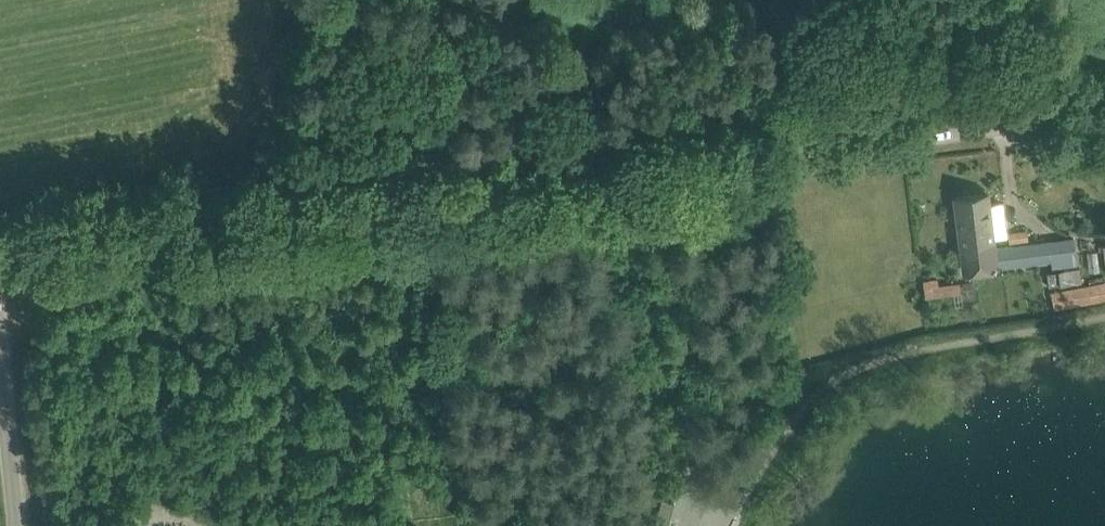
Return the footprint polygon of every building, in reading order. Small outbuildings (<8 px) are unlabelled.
[(988,192),(955,196),(957,218),(964,272),(997,268),(997,265),(994,247),(993,236),(989,204),(988,192)] [(1010,232),(1011,242),(1028,240),(1026,231),(1010,232)] [(1074,238),(994,247),(997,265),(1052,259),(1053,266),(1077,263),(1074,238)] [(1046,268),(1048,287),(1080,284),(1078,265),(1046,268)] [(924,280),(927,304),(962,300),(960,282),(939,284),(938,279),(924,280)] [(1055,309),(1104,300),(1104,282),(1052,292),(1055,309)] [(654,525),(668,525),(675,501),(662,498),(654,525)]
